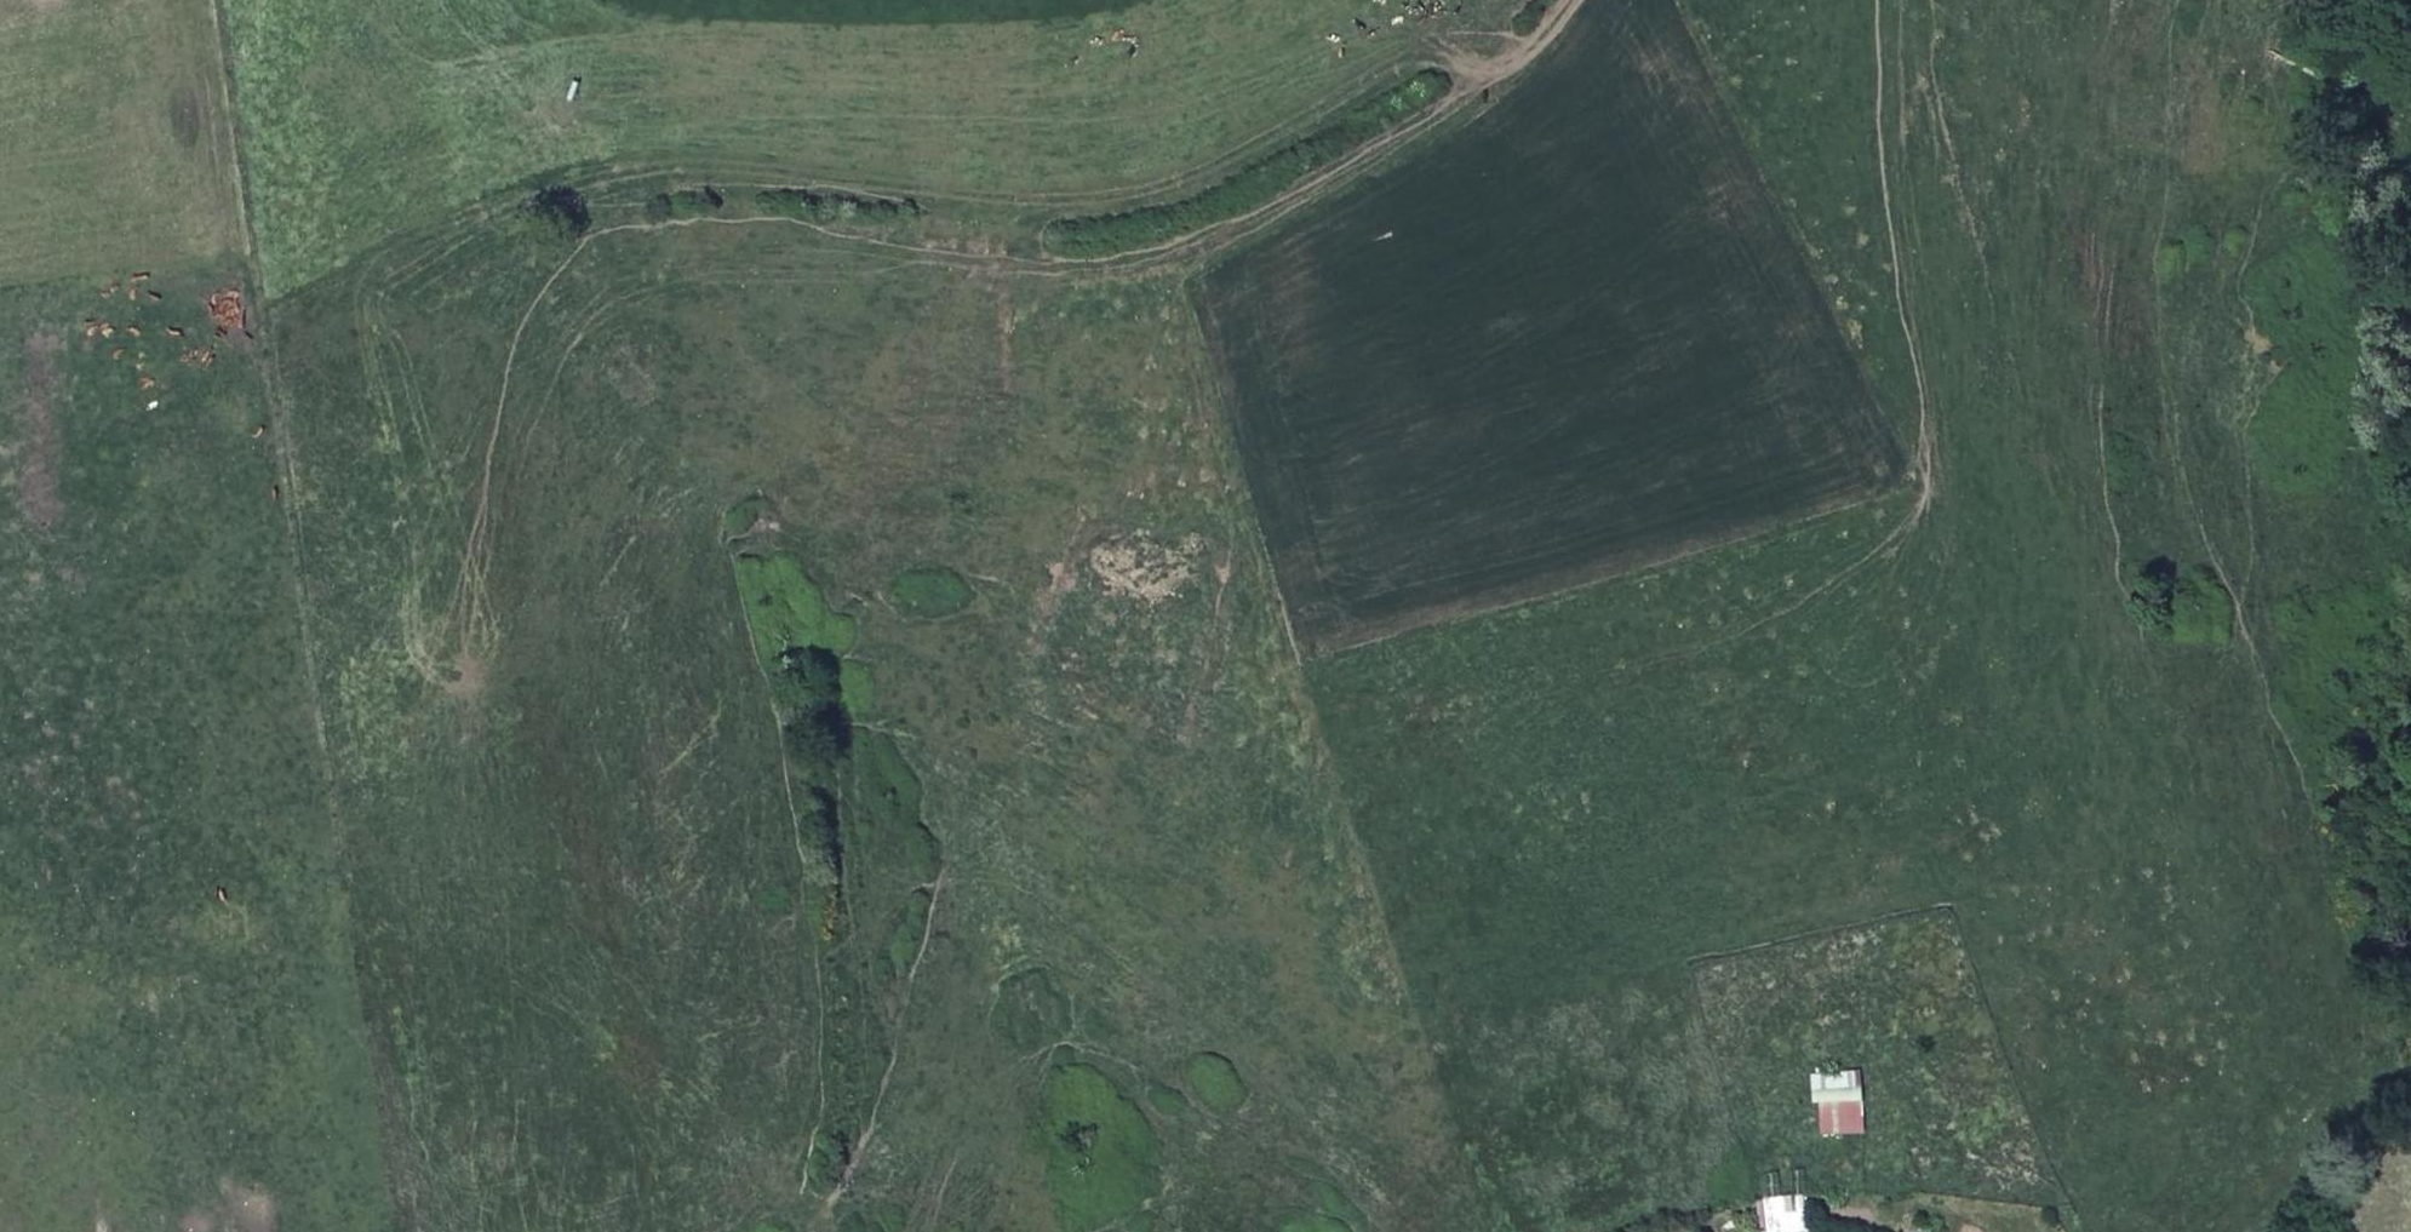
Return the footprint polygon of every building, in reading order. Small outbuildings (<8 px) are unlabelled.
[(1862,1100),(1819,1101),(1820,1131),(1863,1129),(1862,1100)]
